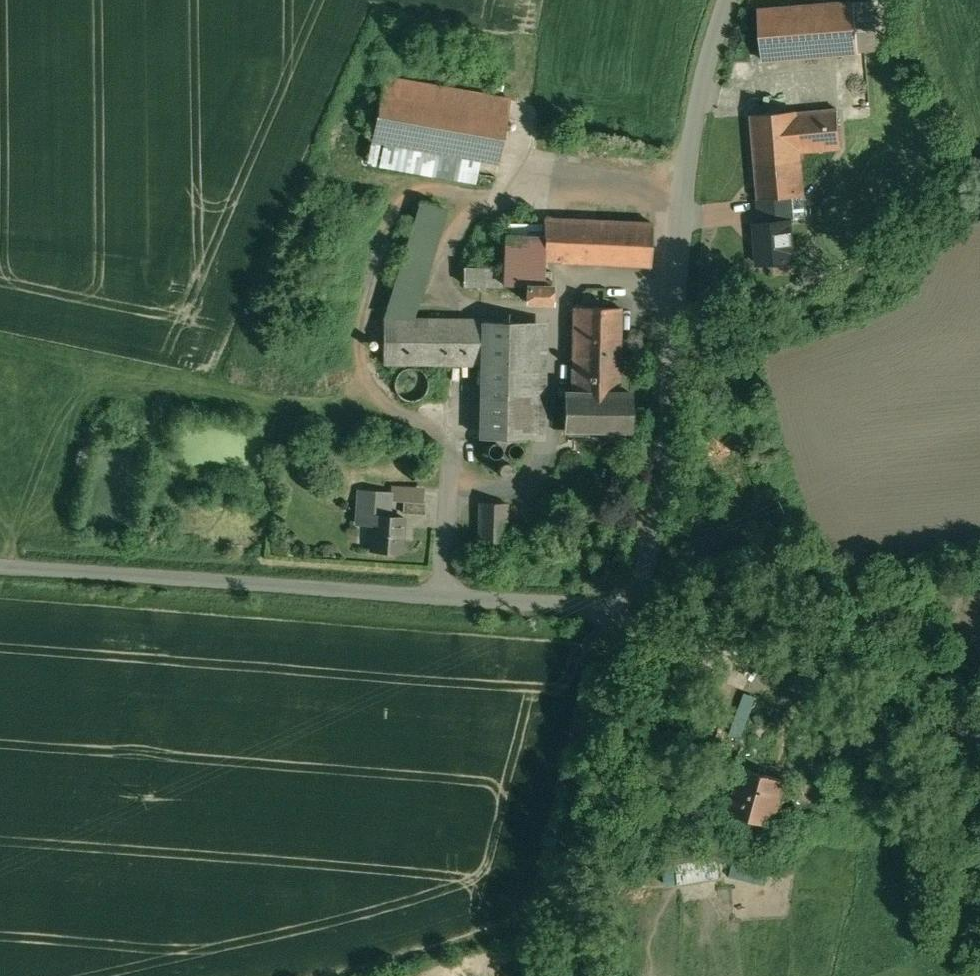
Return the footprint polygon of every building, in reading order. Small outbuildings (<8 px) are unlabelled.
[(854,2),(759,10),(763,60),(858,52),(854,2)] [(510,98),(383,75),(372,138),(498,161),(510,98)] [(837,109),(797,112),(797,111),(751,115),(754,146),(772,144),(773,150),(800,148),(801,152),(841,148),(837,109)] [(800,148),(773,150),(772,144),(754,146),(758,199),(759,199),(790,196),(805,195),(801,152),(800,148)] [(790,196),(759,199),(761,222),(789,220),(789,221),(792,221),(790,196)] [(447,210),(420,202),(385,316),(413,316),(447,210)] [(653,223),(544,218),(543,234),(542,260),(544,260),(650,266),(653,223)] [(761,222),(756,223),(759,264),(793,261),(789,221),(789,220),(761,222)] [(543,234),(508,233),(509,222),(484,221),(483,266),(463,266),(463,283),(526,285),(526,301),(550,301),(551,271),(544,270),(544,260),(542,260),(543,234)] [(621,308),(573,307),(571,391),(566,391),(565,429),(629,430),(629,392),(618,391),(621,308)] [(531,321),(383,319),(383,361),(482,362),(481,437),(529,438),(531,321)] [(416,367),(413,367),(410,367),(408,367),(406,367),(403,368),(401,370),(399,372),(397,375),(395,378),(395,381),(394,383),(395,386),(395,388),(396,391),(397,392),(398,394),(400,396),(402,397),(404,398),(408,399),(412,400),(416,399),(419,398),(423,395),(425,393),(426,391),(427,389),(428,386),(428,383),(427,379),(427,377),(425,374),(424,372),(422,371),(420,369),(416,367)] [(498,442),(494,441),(491,442),(489,444),(488,445),(487,447),(487,449),(487,451),(488,453),(489,455),(491,456),(493,457),(495,457),(498,457),(499,456),(500,455),(502,453),(503,450),(502,447),(501,445),(500,443),(498,442)] [(514,442),(511,442),(509,444),(508,445),(507,447),(507,448),(507,450),(507,452),(508,454),(510,456),(512,457),(514,457),(516,457),(518,456),(520,455),(521,453),(523,450),(522,447),(521,445),(519,443),(517,442),(514,442)] [(506,460),(504,460),(502,461),(501,462),(499,463),(498,465),(497,467),(497,469),(498,471),(499,472),(499,473),(501,475),(503,476),(505,476),(508,475),(509,475),(511,474),(512,472),(513,470),(513,468),(513,466),(512,464),(510,462),(509,461),(506,460)] [(390,490),(359,488),(357,504),(358,504),(357,523),(374,524),(372,548),(370,547),(370,549),(402,551),(402,550),(400,550),(402,518),(404,518),(404,516),(388,515),(390,490)] [(425,502),(403,500),(403,512),(424,513),(425,502)] [(506,502),(480,501),(478,552),(505,553),(506,502)] [(505,553),(478,552),(478,562),(505,563),(505,553)] [(806,713),(760,700),(741,766),(788,779),(806,713)] [(788,779),(741,766),(729,812),(775,825),(788,779)]
